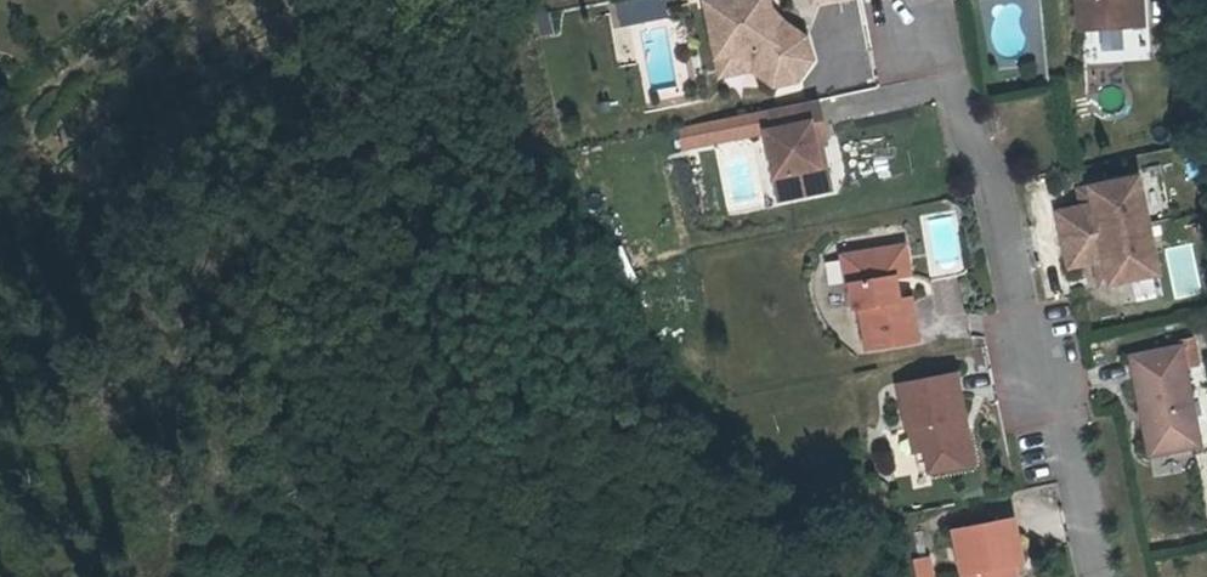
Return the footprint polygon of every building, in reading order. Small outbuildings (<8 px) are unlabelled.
[(665,17),(663,0),(627,0),(615,2),(619,25),(665,17)] [(712,48),(750,40),(753,54),(771,66),(788,63),(798,46),(793,28),(775,16),(769,17),(759,20),(755,0),(701,0),(712,48)] [(765,0),(755,0),(759,20),(769,17),(765,0)] [(1074,29),(1139,23),(1137,0),(1071,0),(1074,29)] [(806,90),(757,100),(766,144),(758,145),(762,167),(774,165),(779,188),(817,182),(813,156),(807,157),(803,137),(809,135),(814,134),(806,90)] [(809,135),(803,137),(807,157),(813,156),(809,135)] [(774,165),(762,167),(767,191),(779,188),(774,165)] [(1127,173),(1078,183),(1081,193),(1071,196),(1072,204),(1047,210),(1060,262),(1086,256),(1090,255),(1094,267),(1099,265),(1103,276),(1148,266),(1127,173)] [(1081,193),(1078,183),(1068,186),(1071,196),(1081,193)] [(889,246),(894,275),(902,274),(897,244),(889,246)] [(894,275),(889,246),(834,255),(840,285),(843,285),(848,307),(853,307),(861,348),(911,339),(903,297),(891,299),(887,277),(894,275)] [(1090,255),(1086,256),(1091,279),(1103,276),(1099,265),(1094,267),(1090,255)] [(1173,336),(1174,342),(1176,342),(1181,362),(1192,359),(1186,333),(1173,336)] [(1147,451),(1198,441),(1181,362),(1176,342),(1174,342),(1125,353),(1147,451)] [(914,423),(919,449),(923,468),(966,460),(949,371),(892,382),(901,425),(903,425),(914,423)] [(914,423),(903,425),(909,451),(919,449),(914,423)] [(1006,558),(1015,557),(1006,513),(947,525),(958,576),(1003,576),(1002,573),(999,560),(1006,558)] [(915,576),(935,576),(929,555),(910,560),(915,576)] [(999,560),(1002,573),(1009,572),(1006,558),(999,560)]
